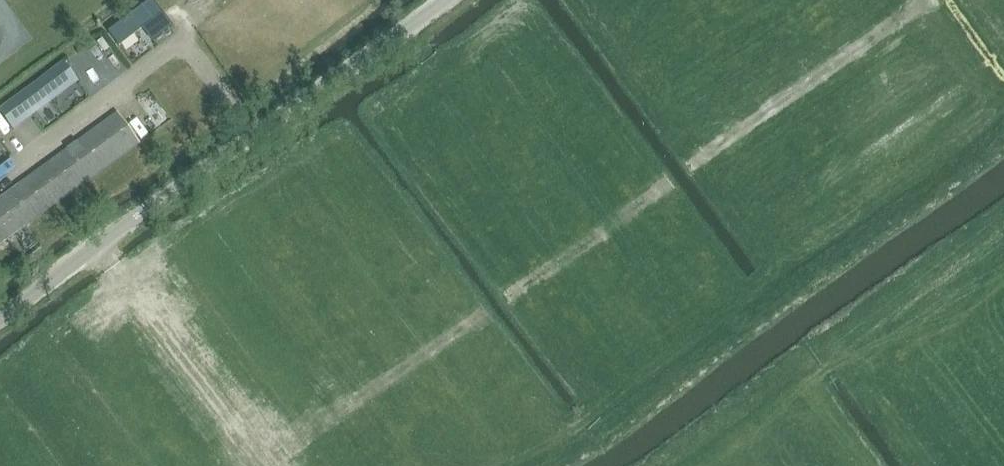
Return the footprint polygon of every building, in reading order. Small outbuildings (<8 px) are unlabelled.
[(119,43),(145,24),(154,37),(172,24),(154,0),(146,0),(108,28),(119,43)] [(0,108),(0,113),(12,129),(77,80),(63,61),(0,108)] [(117,112),(0,197),(0,244),(25,226),(89,179),(139,143),(117,112)]
